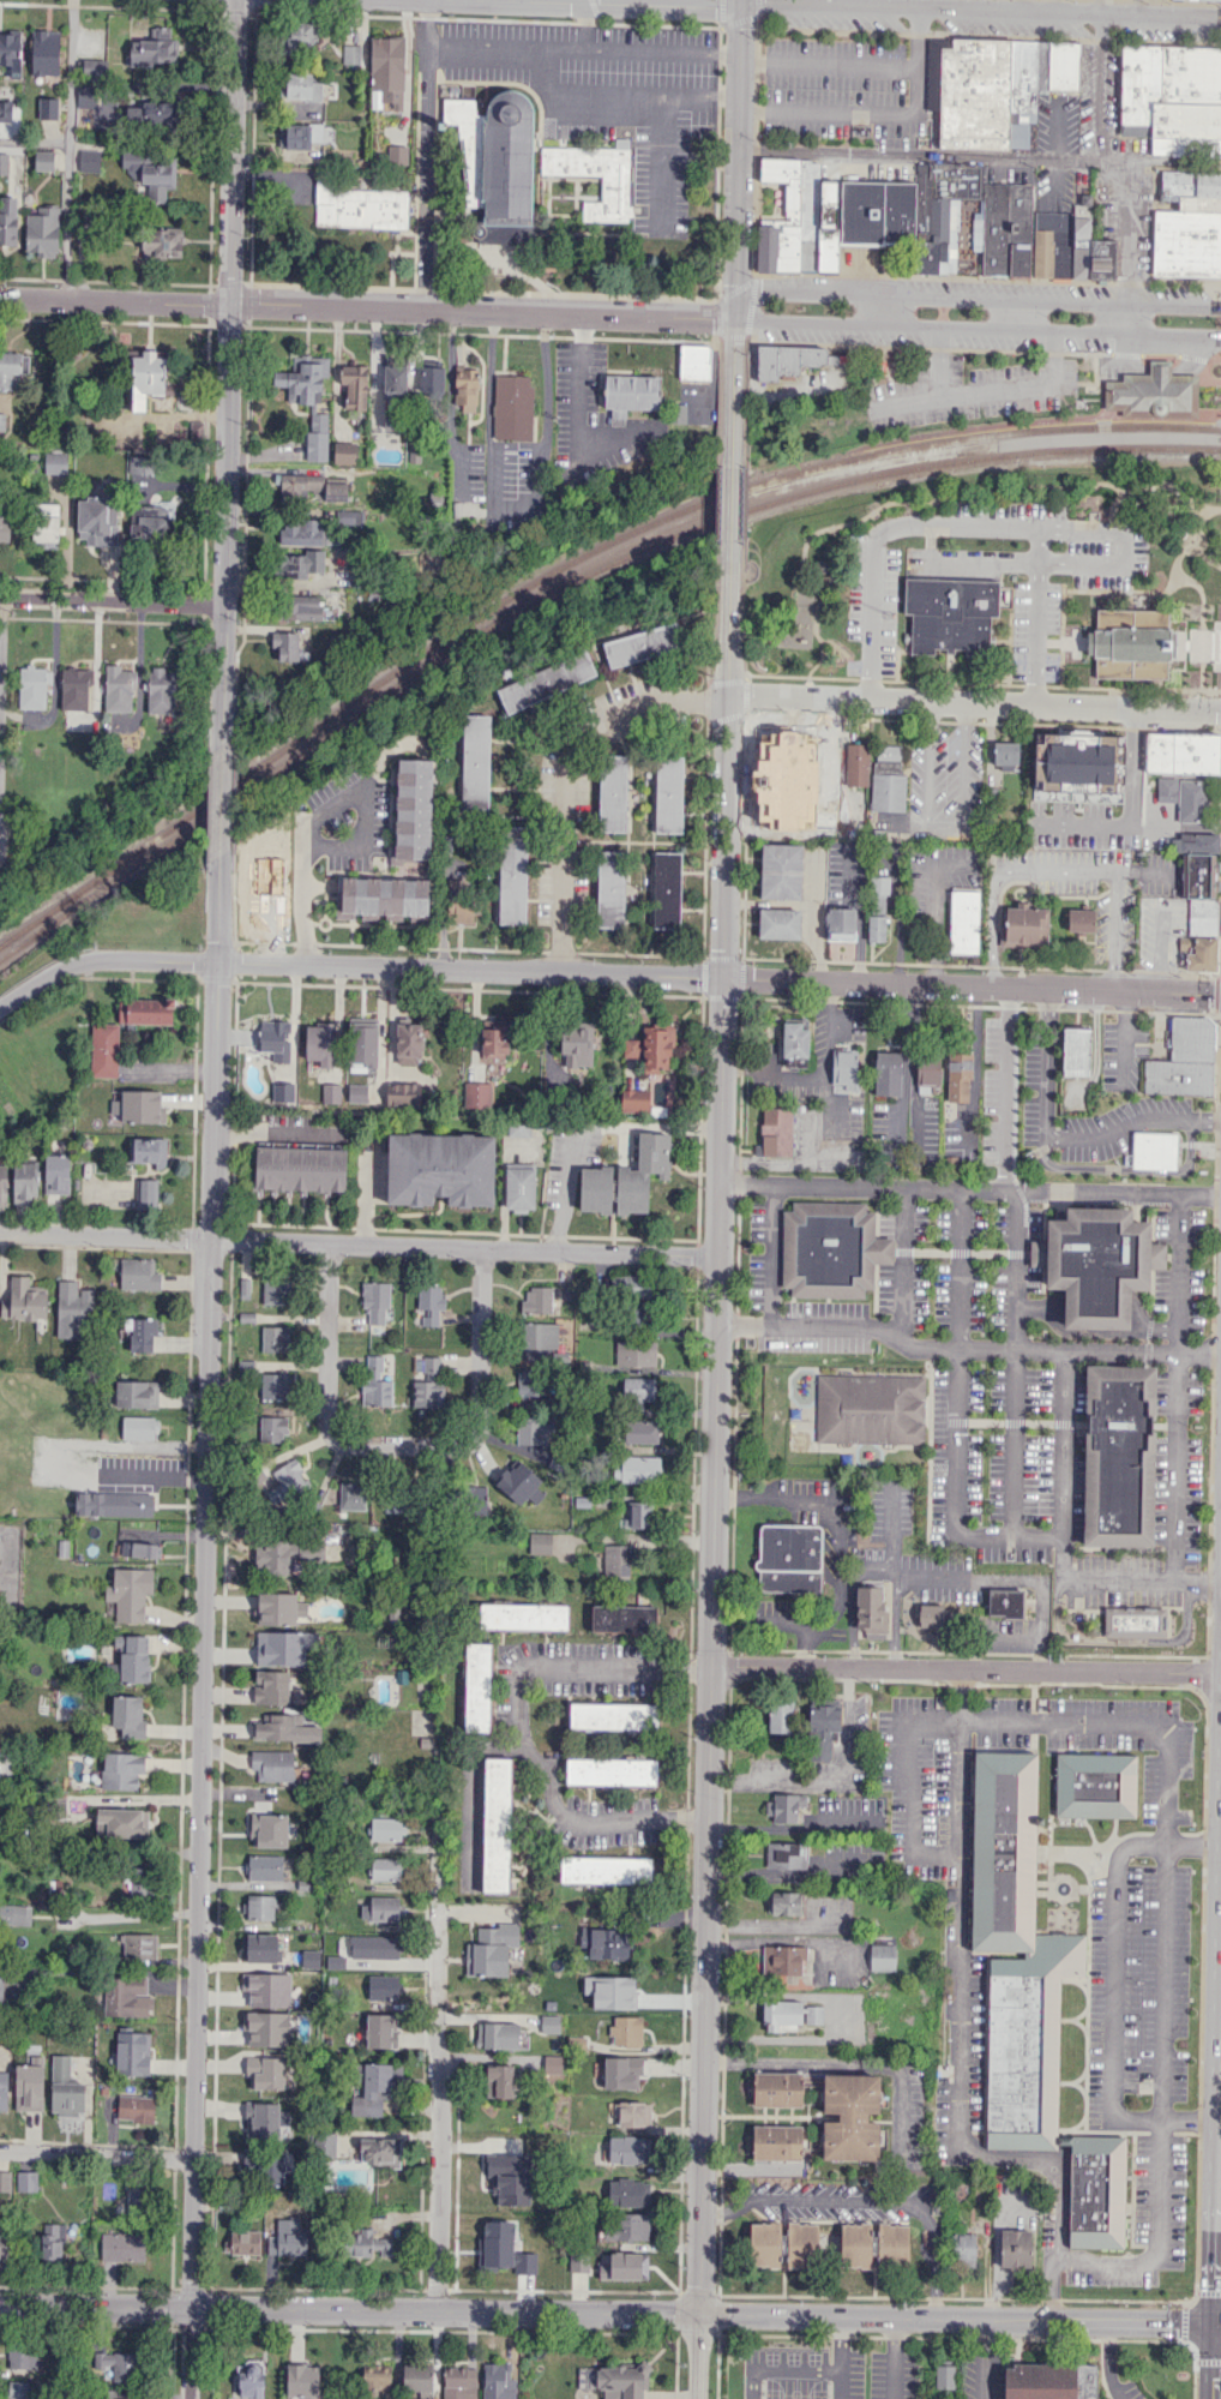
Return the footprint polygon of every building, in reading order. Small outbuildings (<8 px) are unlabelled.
[(285,23),(285,53),(316,53),(317,24),(285,23)] [(32,76),(34,29),(60,29),(59,77),(32,76)] [(19,80),(0,79),(0,32),(22,32),(19,80)] [(370,110),(403,111),(404,37),(371,37),(370,110)] [(952,38),(951,47),(940,47),(938,148),(1009,150),(1009,121),(1011,40),(952,38)] [(1011,40),(1036,41),(1036,90),(1035,122),(1009,121),(1011,40)] [(1036,41),(1051,41),(1049,90),(1036,90),(1036,41)] [(1051,41),(1079,42),(1078,91),(1049,90),(1051,41)] [(1120,124),(1123,44),(1162,46),(1161,101),(1151,101),(1151,124),(1120,124)] [(360,45),(343,45),(343,63),(359,64),(360,45)] [(1162,46),(1220,47),(1220,102),(1161,101),(1162,46)] [(106,76),(107,59),(82,59),(82,76),(106,76)] [(320,99),(320,74),(286,74),(286,99),(320,99)] [(939,109),(939,76),(926,76),(927,109),(939,109)] [(77,108),(96,107),(95,83),(76,84),(77,108)] [(468,206),(457,134),(457,122),(443,121),(444,98),(473,100),(475,114),(483,114),(486,102),(488,100),(492,95),(501,90),(512,89),(521,91),(529,98),(531,108),(533,118),(533,130),(530,223),(530,230),(529,235),(525,239),(522,241),(517,242),(477,241),(477,236),(474,235),(471,232),(473,228),(474,224),(479,222),(482,222),(482,208),(468,206)] [(41,118),(42,96),(59,96),(58,118),(41,118)] [(172,124),(173,101),(126,99),(125,122),(172,124)] [(1161,101),(1220,102),(1220,139),(1151,138),(1151,124),(1151,101),(1161,101)] [(311,149),(310,142),(333,142),(333,123),(279,125),(279,149),(311,149)] [(541,174),(541,146),(615,148),(615,138),(630,139),(628,221),(626,221),(582,220),(583,200),(601,200),(601,175),(541,174)] [(1150,155),(1220,157),(1220,139),(1151,138),(1150,155)] [(99,149),(99,142),(80,141),(79,149),(99,149)] [(407,145),(388,145),(388,165),(408,165),(407,145)] [(35,168),(36,150),(54,151),(53,169),(35,168)] [(73,170),(74,150),(101,151),(100,172),(73,170)] [(7,174),(0,174),(0,152),(8,152),(7,174)] [(784,224),(786,180),(760,180),(760,158),(801,158),(800,224),(784,224)] [(818,271),(800,271),(800,224),(801,158),(819,160),(818,227),(818,271)] [(915,272),(938,274),(939,262),(948,262),(950,197),(980,197),(980,166),(918,163),(918,181),(915,245),(915,272)] [(1162,173),(1220,173),(1220,195),(1179,194),(1161,194),(1162,173)] [(842,180),(841,244),(915,245),(918,181),(842,180)] [(315,224),(317,181),(336,181),(336,188),(409,191),(408,228),(315,224)] [(984,184),(1009,184),(1006,276),(982,276),(984,184)] [(1009,184),(1031,184),(1030,277),(1006,276),(1009,184)] [(16,246),(0,245),(0,212),(1,191),(17,191),(16,246)] [(1178,210),(1220,211),(1220,195),(1179,194),(1178,210)] [(28,250),(28,214),(37,214),(37,205),(59,205),(58,251),(54,251),(54,256),(37,256),(37,250),(28,250)] [(1035,210),(1034,277),(1072,277),(1072,247),(1073,211),(1035,210)] [(1154,275),(1220,276),(1220,211),(1155,210),(1154,275)] [(758,224),(784,224),(800,224),(800,271),(758,271),(758,224)] [(818,227),(838,227),(838,271),(818,271),(818,227)] [(142,258),(181,258),(182,229),(150,228),(150,241),(142,241),(142,258)] [(1088,278),(1115,278),(1117,274),(1117,240),(1101,240),(1089,240),(1089,247),(1088,278)] [(1072,247),(1089,247),(1088,278),(1072,277),(1072,247)] [(756,342),(753,378),(776,379),(776,372),(796,373),(798,364),(822,364),(823,344),(756,342)] [(678,378),(679,344),(708,346),(711,348),(710,379),(678,378)] [(11,390),(11,374),(23,374),(23,364),(22,364),(22,352),(0,352),(0,390),(11,390)] [(327,461),(328,413),(315,412),(315,402),(321,402),(321,377),(328,377),(328,356),(293,356),(293,371),(274,371),(273,386),(287,387),(287,403),(312,404),(311,432),(306,432),(305,460),(327,461)] [(1105,379),(1105,409),(1121,409),(1121,416),(1197,418),(1197,407),(1197,384),(1197,374),(1171,374),(1171,372),(1171,367),(1171,361),(1150,360),(1150,367),(1150,371),(1150,374),(1121,373),(1121,379),(1105,379)] [(339,384),(346,384),(346,410),(365,410),(367,365),(340,364),(339,384)] [(384,364),(383,392),(409,393),(410,387),(417,388),(418,365),(384,364)] [(443,367),(423,366),(422,392),(443,393),(443,367)] [(477,369),(456,369),(455,405),(461,405),(461,412),(477,412),(477,369)] [(494,437),(497,374),(530,376),(530,385),(535,386),(533,438),(494,437)] [(605,408),(605,374),(660,376),(660,409),(627,408),(626,418),(612,418),(612,409),(605,408)] [(669,421),(669,403),(687,403),(686,422),(669,421)] [(384,429),(398,428),(398,416),(384,416),(384,429)] [(203,421),(191,421),(191,432),(190,432),(191,440),(203,440),(203,421)] [(333,463),(355,463),(356,443),(334,442),(333,463)] [(45,473),(67,472),(67,453),(45,453),(45,473)] [(153,473),(153,456),(127,456),(126,473),(153,473)] [(280,495),(324,496),(324,475),(281,474),(280,495)] [(325,501),(348,500),(347,482),(325,483),(325,501)] [(78,497),(79,546),(118,545),(117,496),(78,497)] [(59,504),(35,503),(35,542),(43,542),(43,548),(58,548),(59,504)] [(172,541),(173,505),(137,505),(136,540),(172,541)] [(10,514),(0,514),(0,542),(10,542),(10,514)] [(279,544),(324,546),(325,520),(280,518),(279,544)] [(324,550),(303,550),(304,555),(279,555),(280,578),(307,578),(307,572),(324,572),(324,550)] [(904,577),(904,613),(906,613),(913,613),(912,653),(934,653),(934,647),(945,647),(945,652),(954,653),(954,648),(964,648),(964,656),(990,656),(990,636),(991,617),(999,618),(999,606),(999,593),(1000,580),(904,577)] [(321,596),(279,595),(279,619),(320,620),(321,596)] [(1096,608),(1096,628),(1093,628),(1093,631),(1087,631),(1087,635),(1087,649),(1087,653),(1093,653),(1093,655),(1095,655),(1095,677),(1166,678),(1166,668),(1166,660),(1169,660),(1171,658),(1175,658),(1175,643),(1175,630),(1171,630),(1171,626),(1167,626),(1167,619),(1167,610),(1096,608)] [(603,642),(676,620),(684,647),(610,668),(603,642)] [(299,633),(272,631),(271,647),(277,647),(276,660),(298,661),(299,633)] [(495,689),(585,649),(596,674),(507,714),(495,689)] [(131,712),(132,670),(120,670),(120,664),(105,664),(104,711),(131,712)] [(19,708),(45,709),(45,683),(51,683),(52,667),(19,666),(19,708)] [(61,710),(87,710),(88,683),(92,683),(92,669),(62,668),(61,710)] [(147,713),(174,714),(176,669),(149,668),(147,713)] [(491,714),(489,815),(461,815),(462,714),(491,714)] [(796,739),(798,755),(808,755),(810,772),(825,770),(823,730),(801,731),(801,739),(796,739)] [(1148,731),(1147,772),(1220,773),(1220,733),(1148,731)] [(1124,736),(1043,734),(1042,743),(1035,743),(1033,799),(1054,800),(1054,791),(1078,791),(1078,786),(1089,786),(1088,801),(1122,801),(1124,736)] [(655,832),(681,832),(684,740),(657,740),(655,832)] [(994,742),(994,763),(1000,763),(1000,769),(1012,769),(1012,763),(1018,763),(1018,742),(994,742)] [(846,785),(868,786),(871,744),(847,743),(846,785)] [(874,743),(871,809),(904,811),(906,775),(901,774),(902,744),(874,743)] [(763,749),(762,786),(787,786),(787,749),(763,749)] [(600,754),(627,755),(625,832),(599,832),(600,754)] [(390,859),(431,859),(431,759),(396,759),(396,845),(390,845),(390,859)] [(1157,776),(1157,800),(1178,800),(1178,776),(1157,776)] [(1178,779),(1178,800),(1178,821),(1213,822),(1213,779),(1178,779)] [(838,815),(838,836),(865,836),(865,815),(838,815)] [(528,824),(527,924),(497,924),(498,824),(528,824)] [(1180,833),(1180,838),(1171,838),(1171,851),(1219,852),(1220,833),(1180,833)] [(762,842),(760,898),(800,899),(802,844),(762,842)] [(599,848),(626,850),(624,926),(596,926),(599,848)] [(652,928),(680,928),(681,852),(654,851),(652,928)] [(1183,852),(1181,896),(1214,898),(1214,890),(1217,890),(1219,880),(1215,880),(1215,872),(1219,872),(1219,860),(1215,860),(1215,853),(1183,852)] [(428,915),(428,879),(342,878),(342,889),(336,889),(335,919),(354,919),(402,919),(402,914),(428,915)] [(473,902),(452,902),(452,896),(465,896),(465,879),(449,879),(448,922),(472,923),(473,902)] [(950,953),(978,953),(979,887),(951,886),(950,953)] [(867,941),(885,941),(886,892),(868,892),(867,941)] [(1190,898),(1219,899),(1217,935),(1189,934),(1190,898)] [(1008,907),(1006,925),(1000,925),(1000,946),(1043,947),(1043,934),(1048,934),(1049,908),(1033,907),(1033,901),(1023,901),(1023,907),(1008,907)] [(760,907),(758,936),(799,938),(800,910),(760,907)] [(828,907),(828,940),(855,940),(855,907),(828,907)] [(1069,907),(1067,930),(1094,931),(1094,908),(1069,907)] [(1195,937),(1195,953),(1186,953),(1186,971),(1216,971),(1216,937),(1195,937)] [(118,1023),(173,1025),(173,999),(118,997),(118,1023)] [(1172,1016),(1171,1061),(1214,1061),(1215,1024),(1209,1016),(1172,1016)] [(350,1070),(376,1070),(378,1019),(350,1018),(350,1070)] [(289,1063),(290,1021),(259,1020),(259,1051),(272,1051),(272,1062),(289,1063)] [(481,1057),(508,1058),(509,1021),(482,1020),(481,1057)] [(117,1077),(118,1023),(92,1023),(90,1077),(117,1077)] [(306,1023),(305,1060),(319,1060),(319,1067),(334,1068),(335,1024),(306,1023)] [(420,1064),(420,1023),(397,1023),(396,1064),(420,1064)] [(593,1024),(561,1023),(560,1067),(592,1068),(593,1024)] [(809,1025),(783,1024),(782,1056),(808,1057),(809,1025)] [(643,1025),(642,1073),(659,1073),(659,1068),(672,1068),(673,1025),(643,1025)] [(1064,1028),(1063,1074),(1089,1074),(1090,1028),(1064,1028)] [(623,1056),(638,1057),(639,1039),(623,1039),(623,1056)] [(858,1050),(832,1051),(832,1091),(858,1091),(858,1050)] [(874,1095),(900,1096),(901,1052),(875,1051),(874,1095)] [(947,1102),(970,1102),(971,1051),(948,1051),(947,1102)] [(916,1085),(939,1085),(940,1057),(917,1056),(916,1085)] [(784,1066),(806,1067),(806,1058),(784,1057),(784,1066)] [(1144,1058),(1144,1092),(1213,1094),(1214,1061),(1171,1061),(1148,1058),(1144,1058)] [(463,1107),(491,1108),(491,1082),(464,1082),(463,1107)] [(272,1101),(295,1102),(295,1083),(273,1083),(272,1101)] [(387,1106),(420,1105),(420,1083),(386,1083),(387,1106)] [(340,1084),(322,1084),(322,1102),(340,1102),(340,1084)] [(368,1084),(348,1084),(348,1102),(368,1102),(368,1084)] [(649,1113),(650,1090),(621,1089),(620,1111),(649,1113)] [(110,1113),(121,1114),(121,1122),(165,1123),(165,1110),(159,1110),(160,1090),(121,1090),(121,1100),(110,1100),(110,1113)] [(792,1156),(792,1108),(762,1108),(761,1156),(792,1156)] [(531,1136),(530,1122),(507,1123),(507,1137),(531,1136)] [(1133,1130),(1132,1169),(1175,1170),(1177,1133),(1133,1130)] [(618,1213),(619,1166),(628,1166),(628,1170),(639,1170),(640,1132),(670,1133),(669,1180),(658,1180),(658,1172),(649,1171),(648,1212),(630,1211),(630,1213),(618,1213)] [(387,1203),(390,1133),(493,1135),(491,1205),(387,1203)] [(129,1162),(155,1163),(155,1168),(165,1168),(166,1138),(130,1138),(129,1162)] [(255,1188),(258,1145),(347,1148),(345,1192),(255,1188)] [(69,1155),(46,1155),(45,1193),(69,1194),(69,1155)] [(13,1203),(37,1204),(38,1163),(14,1162),(13,1203)] [(581,1210),(582,1166),(601,1168),(601,1164),(612,1164),(612,1213),(600,1213),(600,1210),(581,1210)] [(535,1167),(505,1168),(506,1211),(535,1210),(535,1167)] [(158,1208),(157,1178),(135,1179),(136,1209),(158,1208)] [(783,1285),(784,1211),(793,1212),(794,1201),(866,1203),(866,1211),(874,1211),(874,1237),(892,1237),(892,1265),(874,1265),(873,1290),(865,1290),(865,1296),(792,1295),(792,1285),(783,1285)] [(1065,1218),(1047,1217),(1047,1288),(1065,1288),(1065,1325),(1127,1326),(1129,1288),(1147,1288),(1147,1270),(1154,1270),(1165,1270),(1165,1243),(1155,1243),(1150,1243),(1150,1219),(1132,1219),(1132,1206),(1065,1206),(1065,1218)] [(120,1289),(160,1290),(160,1271),(154,1271),(154,1259),(120,1258),(120,1289)] [(46,1290),(29,1290),(29,1276),(10,1276),(10,1306),(1,1305),(1,1318),(46,1319),(46,1290)] [(651,1296),(652,1278),(612,1277),(612,1295),(651,1296)] [(56,1337),(81,1337),(81,1321),(92,1321),(93,1289),(77,1289),(77,1281),(58,1280),(56,1337)] [(388,1282),(362,1282),(361,1306),(368,1306),(368,1324),(387,1324),(388,1282)] [(262,1304),(288,1305),(289,1284),(263,1283),(262,1304)] [(420,1325),(438,1326),(438,1308),(443,1308),(444,1284),(420,1284),(420,1325)] [(551,1286),(527,1287),(527,1299),(521,1299),(521,1313),(552,1312),(551,1286)] [(627,1327),(649,1326),(648,1304),(626,1305),(627,1327)] [(154,1352),(155,1319),(124,1318),(124,1329),(130,1329),(130,1351),(154,1352)] [(558,1323),(519,1322),(518,1355),(557,1356),(558,1323)] [(289,1327),(262,1326),(261,1351),(289,1352),(289,1327)] [(616,1341),(616,1366),(656,1367),(656,1341),(616,1341)] [(391,1406),(392,1380),(382,1380),(382,1355),(364,1355),(364,1406),(391,1406)] [(443,1407),(444,1357),(423,1357),(423,1381),(413,1381),(413,1406),(443,1407)] [(1087,1365),(1083,1546),(1153,1547),(1156,1367),(1087,1365)] [(518,1395),(539,1394),(539,1369),(517,1370),(518,1395)] [(289,1373),(262,1373),(261,1398),(288,1399),(289,1373)] [(817,1441),(818,1373),(926,1375),(924,1444),(817,1441)] [(655,1378),(624,1377),(623,1409),(643,1409),(643,1401),(654,1401),(655,1378)] [(158,1381),(116,1381),(115,1407),(157,1408),(158,1381)] [(124,1438),(124,1416),(157,1416),(157,1438),(124,1438)] [(285,1442),(286,1416),(260,1416),(259,1442),(285,1442)] [(546,1445),(546,1430),(554,1430),(554,1418),(517,1417),(516,1444),(546,1445)] [(658,1421),(623,1420),(623,1442),(658,1444),(658,1421)] [(659,1456),(621,1456),(621,1466),(613,1466),(614,1483),(660,1482),(659,1456)] [(312,1490),(297,1458),(272,1469),(278,1481),(263,1488),(272,1508),(312,1490)] [(542,1479),(519,1461),(511,1470),(507,1467),(493,1483),(521,1505),(527,1498),(535,1505),(544,1493),(536,1486),(542,1479)] [(339,1509),(364,1510),(365,1482),(340,1482),(339,1509)] [(486,1513),(486,1485),(466,1486),(466,1514),(486,1513)] [(77,1512),(77,1491),(155,1493),(154,1515),(77,1512)] [(627,1519),(620,1518),(620,1527),(649,1528),(649,1502),(628,1501),(627,1519)] [(821,1525),(759,1525),(759,1592),(820,1592),(821,1525)] [(552,1533),(529,1533),(529,1553),(551,1554),(552,1533)] [(122,1540),(122,1556),(159,1557),(159,1541),(122,1540)] [(291,1573),(292,1557),(298,1558),(298,1541),(255,1540),(254,1572),(291,1573)] [(629,1577),(629,1545),(605,1545),(604,1577),(629,1577)] [(152,1569),(113,1568),(113,1585),(105,1585),(105,1600),(115,1600),(115,1622),(144,1622),(144,1594),(152,1594),(152,1569)] [(884,1586),(856,1587),(857,1632),(884,1631),(884,1586)] [(1023,1590),(987,1591),(988,1617),(1024,1617),(1023,1590)] [(296,1593),(258,1593),(257,1624),(296,1625),(296,1616),(307,1616),(307,1602),(296,1602),(296,1593)] [(481,1630),(481,1602),(569,1605),(567,1631),(481,1630)] [(918,1626),(946,1627),(947,1605),(919,1604),(918,1626)] [(593,1605),(656,1606),(656,1631),(591,1630),(593,1605)] [(1105,1606),(1105,1635),(1165,1636),(1165,1607),(1105,1606)] [(256,1664),(306,1665),(306,1649),(317,1649),(317,1633),(257,1631),(256,1664)] [(147,1634),(114,1635),(114,1646),(119,1646),(121,1683),(149,1682),(147,1634)] [(63,1660),(94,1659),(93,1641),(62,1642),(63,1660)] [(467,1642),(465,1732),(492,1732),(493,1642),(467,1642)] [(288,1705),(289,1671),(254,1670),(254,1704),(288,1705)] [(144,1696),(113,1695),(112,1728),(121,1728),(121,1735),(143,1736),(144,1696)] [(768,1732),(792,1732),(793,1699),(768,1699),(768,1732)] [(570,1728),(571,1702),(658,1703),(657,1729),(570,1728)] [(840,1731),(841,1706),(811,1705),(809,1759),(830,1760),(831,1730),(840,1731)] [(302,1714),(270,1714),(270,1723),(253,1723),(253,1742),(321,1741),(320,1725),(302,1725),(302,1714)] [(257,1780),(293,1781),(294,1751),(251,1750),(251,1769),(257,1769),(257,1780)] [(975,1752),(1037,1752),(1035,1933),(1085,1935),(1084,1975),(1060,1975),(1058,2136),(1125,2136),(1123,2245),(1070,2244),(1072,2143),(1058,2143),(1058,2149),(986,2148),(990,1957),(1025,1957),(1025,1949),(972,1949),(975,1752)] [(1057,1752),(1055,1816),(1137,1816),(1138,1752),(1057,1752)] [(138,1772),(144,1772),(145,1754),(102,1753),(101,1789),(137,1790),(138,1772)] [(485,1757),(512,1758),(509,1893),(482,1891),(485,1757)] [(567,1785),(569,1757),(656,1759),(655,1786),(567,1785)] [(768,1821),(796,1821),(797,1807),(806,1807),(806,1794),(768,1793),(768,1821)] [(147,1809),(96,1808),(96,1837),(146,1838),(147,1809)] [(287,1815),(251,1814),(250,1846),(287,1847),(287,1815)] [(404,1817),(369,1818),(369,1841),(404,1840),(404,1817)] [(766,1833),(783,1832),(782,1821),(765,1822),(766,1833)] [(766,1867),(805,1868),(806,1843),(767,1842),(766,1867)] [(283,1855),(247,1855),(246,1879),(282,1880),(283,1855)] [(564,1883),(564,1857),(651,1858),(650,1884),(564,1883)] [(400,1858),(370,1858),(370,1881),(400,1881),(400,1858)] [(801,1915),(801,1892),(767,1893),(767,1915),(801,1915)] [(274,1919),(275,1895),(248,1895),(248,1903),(245,1903),(245,1919),(274,1919)] [(398,1897),(370,1897),(370,1904),(361,1904),(361,1920),(398,1920),(398,1897)] [(31,1905),(0,1904),(0,1925),(30,1925),(31,1905)] [(466,1943),(465,1976),(507,1976),(507,1946),(518,1947),(519,1923),(496,1922),(496,1927),(477,1927),(477,1943),(466,1943)] [(628,1959),(629,1929),(583,1928),(582,1958),(628,1959)] [(119,1958),(156,1959),(156,1934),(120,1933),(119,1958)] [(279,1934),(242,1934),(241,1962),(278,1962),(279,1934)] [(400,1968),(399,1935),(349,1936),(349,1968),(400,1968)] [(869,1970),(894,1971),(895,1937),(870,1937),(869,1970)] [(800,1975),(801,1959),(807,1959),(807,1946),(763,1945),(763,1975),(800,1975)] [(302,1968),(320,1967),(320,1950),(302,1950),(302,1968)] [(291,2006),(290,1973),(242,1973),(242,1992),(249,1992),(249,2007),(291,2006)] [(150,2017),(151,1996),(146,1996),(147,1976),(105,1975),(103,2015),(150,2017)] [(368,1976),(369,2000),(399,1999),(398,1975),(368,1976)] [(642,2006),(643,1978),(616,1977),(615,2005),(642,2006)] [(802,2000),(764,2000),(763,2028),(802,2029),(802,2000)] [(805,2023),(823,2024),(823,2006),(805,2005),(805,2023)] [(289,2046),(290,2012),(242,2012),(242,2030),(248,2030),(247,2045),(289,2046)] [(397,2014),(367,2014),(366,2047),(396,2048),(397,2014)] [(559,2015),(541,2015),(541,2032),(559,2032),(559,2015)] [(642,2016),(612,2016),(612,2046),(642,2046),(642,2016)] [(519,2049),(520,2023),(479,2022),(478,2048),(519,2049)] [(149,2076),(150,2033),(116,2032),(115,2075),(149,2076)] [(72,2054),(52,2054),(51,2114),(84,2115),(85,2083),(71,2082),(72,2054)] [(562,2055),(530,2056),(531,2072),(562,2071),(562,2055)] [(15,2110),(43,2110),(43,2056),(31,2056),(31,2064),(15,2064),(15,2110)] [(285,2057),(248,2056),(247,2089),(284,2089),(285,2057)] [(604,2089),(640,2089),(641,2057),(605,2057),(604,2089)] [(350,2115),(381,2116),(382,2099),(392,2100),(393,2064),(355,2063),(354,2080),(363,2080),(363,2095),(351,2095),(350,2115)] [(513,2065),(486,2064),(485,2097),(513,2097),(513,2065)] [(754,2105),(754,2073),(802,2073),(801,2106),(754,2105)] [(824,2158),(824,2122),(840,2122),(840,2112),(824,2112),(825,2074),(879,2075),(878,2113),(866,2113),(866,2122),(878,2122),(878,2159),(824,2158)] [(117,2120),(154,2121),(154,2096),(118,2095),(117,2120)] [(619,2127),(651,2126),(651,2101),(619,2102),(619,2127)] [(245,2137),(279,2137),(278,2125),(288,2125),(287,2110),(279,2110),(279,2102),(245,2103),(245,2137)] [(753,2158),(753,2125),(801,2125),(801,2159),(753,2158)] [(336,2133),(325,2133),(325,2157),(335,2157),(336,2133)] [(650,2162),(649,2136),(604,2137),(605,2163),(650,2162)] [(399,2166),(400,2139),(360,2139),(359,2165),(399,2166)] [(530,2204),(530,2154),(487,2154),(486,2177),(494,2177),(493,2204),(530,2204)] [(283,2185),(283,2156),(266,2155),(265,2185),(283,2185)] [(10,2191),(10,2171),(0,2171),(0,2191),(10,2191)] [(38,2171),(17,2171),(17,2191),(37,2191),(38,2171)] [(649,2179),(608,2180),(609,2206),(650,2205),(649,2179)] [(649,2214),(603,2213),(603,2239),(648,2240),(649,2214)] [(305,2255),(305,2231),(299,2231),(300,2218),(277,2218),(276,2236),(268,2236),(267,2255),(305,2255)] [(8,2265),(9,2221),(0,2221),(0,2265),(8,2265)] [(505,2222),(485,2222),(484,2262),(510,2263),(511,2234),(504,2234),(505,2222)] [(779,2266),(781,2223),(751,2222),(749,2265),(779,2266)] [(819,2223),(788,2222),(786,2267),(817,2268),(819,2223)] [(42,2262),(64,2262),(63,2223),(42,2223),(42,2262)] [(839,2267),(870,2267),(871,2223),(840,2223),(839,2267)] [(908,2224),(878,2223),(877,2263),(907,2264),(908,2224)] [(391,2256),(391,2238),(372,2238),(372,2229),(349,2229),(349,2257),(376,2257),(376,2256),(391,2256)] [(1031,2267),(1031,2229),(1000,2229),(1000,2267),(1031,2267)] [(230,2230),(230,2240),(224,2240),(224,2253),(259,2254),(260,2231),(230,2230)] [(144,2261),(145,2233),(101,2232),(101,2260),(144,2261)] [(975,2234),(953,2233),(952,2264),(975,2265),(975,2234)] [(569,2272),(589,2272),(589,2253),(569,2253),(569,2272)] [(647,2253),(598,2253),(598,2279),(647,2279),(647,2253)] [(8,2368),(39,2368),(39,2342),(8,2342),(8,2368)] [(136,2380),(137,2352),(94,2352),(93,2379),(136,2380)] [(936,2388),(936,2359),(955,2359),(954,2393),(944,2393),(944,2388),(936,2388)] [(263,2398),(263,2360),(246,2360),(246,2380),(239,2380),(239,2398),(263,2398)] [(483,2398),(516,2398),(517,2378),(511,2377),(511,2362),(484,2361),(483,2398)] [(431,2363),(402,2364),(403,2390),(432,2389),(431,2363)] [(1096,2364),(1014,2363),(1015,2368),(1005,2368),(1005,2398),(1096,2398),(1096,2364)] [(286,2395),(318,2395),(319,2365),(287,2364),(286,2395)] [(643,2390),(648,2390),(648,2364),(596,2364),(596,2388),(603,2389),(603,2398),(643,2398),(643,2390)] [(357,2366),(358,2388),(390,2387),(390,2365),(357,2366)] [(444,2367),(443,2398),(476,2398),(476,2368),(444,2367)] [(8,2381),(8,2398),(30,2398),(29,2381),(8,2381)]
